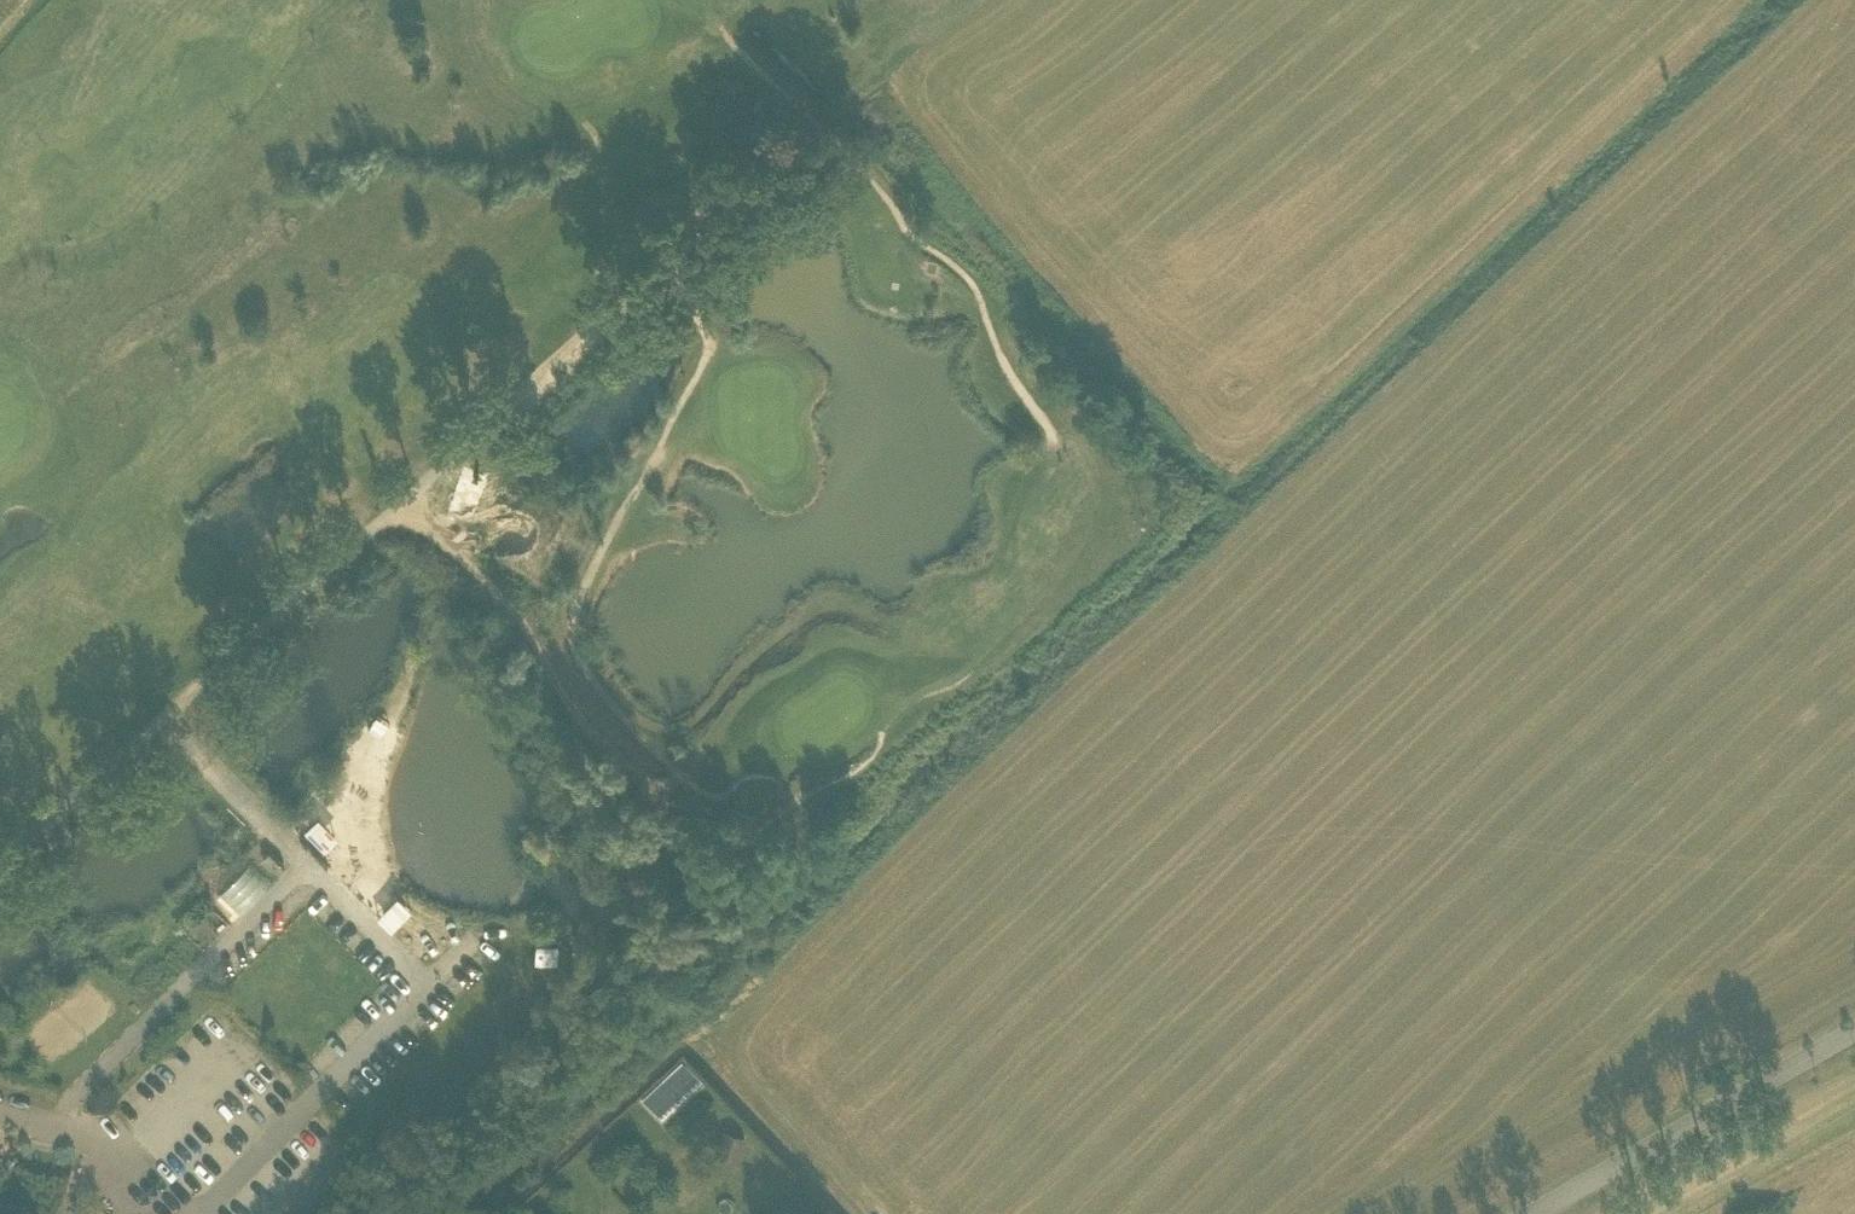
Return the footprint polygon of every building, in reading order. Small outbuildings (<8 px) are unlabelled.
[(319,848),(359,809),(330,779),(290,818),(319,848)]
